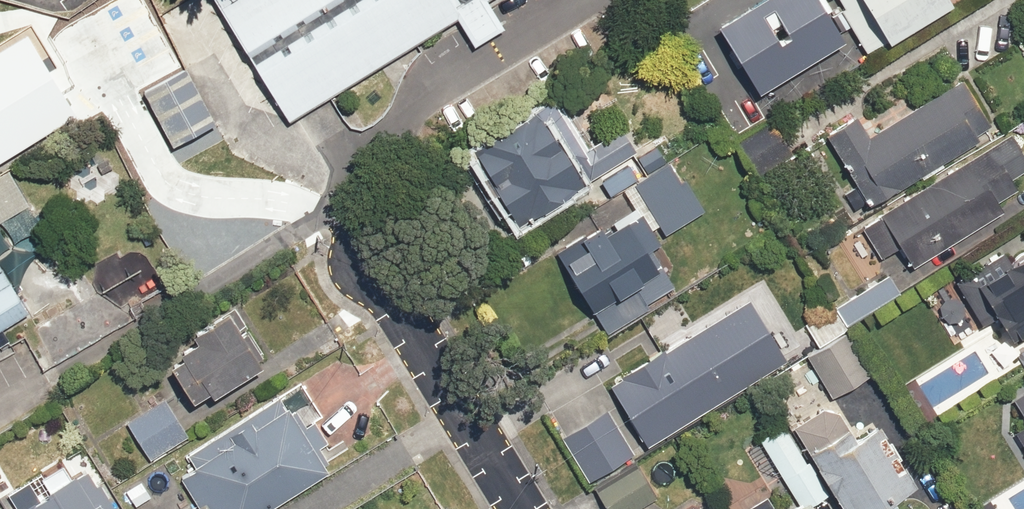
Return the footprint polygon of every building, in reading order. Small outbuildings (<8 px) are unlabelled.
[(181,18),(267,155),(431,54),(447,80),(476,62),(459,34),(514,0),(210,0),(181,18)] [(820,0),(763,0),(712,31),(756,102),(848,45),(820,0)] [(964,0),(858,0),(890,49),(965,0),(964,0)] [(142,96),(149,109),(126,122),(163,184),(185,171),(172,148),(214,124),(184,71),(142,96)] [(988,129),(957,80),(869,137),(854,114),(822,135),(868,207),(988,129)] [(521,225),(599,177),(613,199),(635,186),(651,176),(637,154),(650,146),(635,121),(589,150),(574,127),(560,136),(540,104),(472,146),(521,225)] [(233,155),(219,132),(188,152),(202,175),(233,155)] [(908,267),(1023,198),(1023,147),(1015,132),(849,230),(874,271),(901,255),(908,267)] [(651,176),(635,186),(666,236),(708,210),(677,160),(651,176)] [(33,205),(11,171),(0,178),(0,226),(1,225),(10,239),(98,242),(99,207),(33,205)] [(678,304),(620,212),(555,253),(613,345),(678,304)] [(997,365),(1023,349),(1023,256),(938,307),(969,359),(987,348),(997,365)] [(30,312),(0,264),(0,331),(30,312)] [(724,328),(765,305),(743,265),(701,288),(724,328)] [(843,326),(901,293),(890,273),(831,306),(843,326)] [(197,347),(165,368),(190,408),(261,361),(230,314),(191,339),(197,347)] [(651,453),(752,396),(744,381),(773,364),(754,330),(725,347),(712,325),(611,382),(651,453)] [(869,381),(838,336),(805,358),(836,404),(869,381)] [(187,455),(196,469),(175,482),(193,508),(265,508),(330,467),(283,393),(187,455)] [(1011,403),(1023,424),(1023,394),(1011,403)] [(148,465),(189,439),(164,400),(123,425),(148,465)] [(792,433),(841,508),(886,508),(918,488),(875,422),(849,439),(829,409),(792,433)] [(775,473),(789,494),(815,477),(781,425),(736,455),(757,486),(775,473)] [(663,494),(642,457),(591,486),(604,508),(637,508),(663,494)] [(95,472),(77,482),(67,465),(37,481),(46,498),(27,508),(115,508),(95,472)] [(1018,481),(1022,487),(988,508),(1023,508),(1023,477),(1018,481)]
